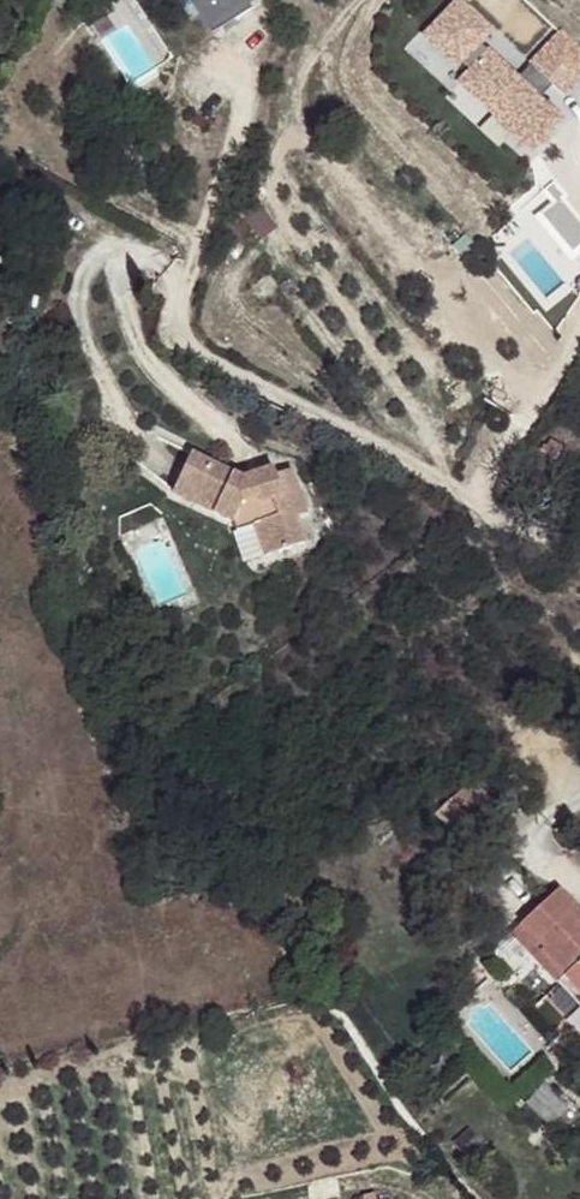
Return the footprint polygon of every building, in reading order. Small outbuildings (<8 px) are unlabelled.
[(495,29),(466,0),(454,0),(416,37),(451,72),(495,29)] [(579,66),(579,46),(558,27),(519,74),(551,101),(579,66)] [(527,154),(563,118),(489,44),(453,80),(527,154)] [(204,487),(203,503),(236,535),(271,535),(273,542),(287,531),(308,556),(343,524),(327,504),(332,498),(301,467),(288,477),(282,471),(258,490),(204,487)] [(201,533),(236,535),(203,503),(201,533)] [(287,531),(273,542),(294,568),(308,556),(287,531)] [(525,927),(544,948),(546,946),(552,952),(548,957),(576,986),(579,982),(579,912),(563,893),(525,927)] [(513,939),(579,1013),(579,990),(576,986),(548,957),(552,952),(546,946),(544,948),(525,927),(513,939)]
